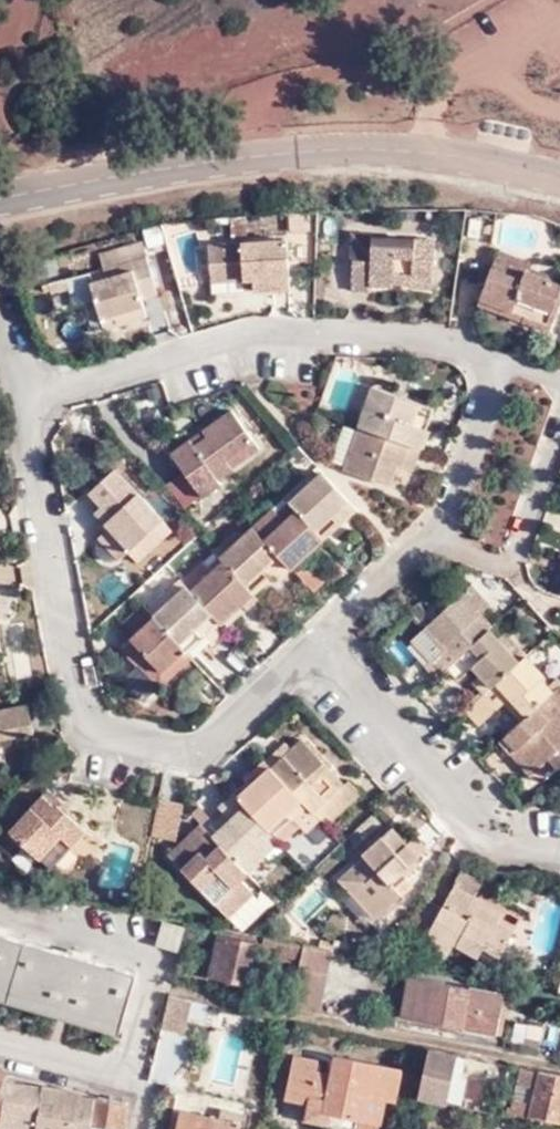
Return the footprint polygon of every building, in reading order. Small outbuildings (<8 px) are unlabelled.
[(214,215),(200,216),(199,224),(215,224),(214,215)] [(231,220),(232,233),(245,233),(245,219),(231,220)] [(353,255),(351,287),(370,287),(370,281),(392,283),(393,273),(411,275),(411,283),(430,284),(432,234),(371,232),(353,232),(353,255)] [(289,259),(287,240),(287,237),(210,245),(212,280),(255,276),(257,286),(290,284),(289,259)] [(310,238),(287,240),(289,259),(311,256),(310,238)] [(144,242),(118,250),(122,263),(148,254),(144,242)] [(549,324),(559,291),(559,278),(525,266),(528,256),(494,245),(482,281),(491,285),(487,297),(524,309),(522,315),(549,324)] [(120,317),(123,328),(149,318),(144,300),(160,294),(148,254),(122,263),(118,250),(100,256),(104,270),(87,276),(102,323),(120,317)] [(214,290),(257,286),(255,276),(212,280),(214,290)] [(491,285),(482,281),(475,302),(548,327),(549,324),(522,315),(524,309),(487,297),(491,285)] [(64,282),(46,287),(49,296),(66,291),(64,282)] [(49,296),(46,287),(31,292),(34,299),(49,296)] [(105,334),(123,328),(120,317),(102,323),(105,334)] [(370,411),(364,427),(410,444),(419,447),(433,406),(371,385),(363,408),(370,411)] [(218,473),(232,462),(227,454),(252,434),(231,406),(170,450),(203,495),(222,479),(218,473)] [(358,425),(364,427),(370,411),(363,408),(358,425)] [(358,425),(345,420),(333,457),(345,462),(358,425)] [(364,427),(358,425),(345,462),(343,468),(391,484),(397,466),(403,467),(410,444),(364,427)] [(258,442),(252,434),(227,454),(232,462),(258,442)] [(419,447),(410,444),(403,467),(411,470),(419,447)] [(130,550),(162,520),(114,468),(89,491),(100,503),(96,508),(111,525),(100,535),(121,559),(130,550)] [(322,469),(310,480),(315,487),(328,475),(322,469)] [(290,499),(296,505),(319,531),(339,512),(345,520),(358,508),(328,475),(315,487),(310,480),(307,477),(286,495),(290,499)] [(290,499),(278,509),(284,516),(296,505),(290,499)] [(274,506),(254,524),(288,560),(307,544),(312,550),(325,538),(319,531),(296,505),(284,516),(278,509),(274,506)] [(319,531),(325,538),(345,520),(339,512),(319,531)] [(169,527),(162,520),(130,550),(137,558),(169,527)] [(295,567),(288,560),(254,524),(242,534),(238,530),(216,550),(224,559),(249,585),(270,567),(276,573),(281,579),(295,567)] [(308,554),(312,550),(307,544),(288,560),(295,567),(308,554)] [(254,592),(249,585),(224,559),(216,550),(205,559),(184,578),(217,614),(238,596),(243,603),(248,608),(260,598),(254,592)] [(308,554),(295,567),(315,590),(329,577),(308,554)] [(249,585),(254,592),(276,573),(270,567),(249,585)] [(151,606),(159,614),(182,641),(200,625),(207,632),(218,623),(221,620),(217,614),(184,578),(182,577),(151,606)] [(439,674),(450,664),(495,623),(483,609),(494,600),(476,579),(416,633),(434,655),(427,661),(439,674)] [(223,621),(243,603),(238,596),(217,614),(221,620),(223,621)] [(151,606),(146,601),(127,619),(138,632),(159,614),(151,606)] [(411,608),(401,617),(407,623),(412,618),(417,623),(428,613),(418,602),(411,608)] [(190,649),(182,641),(159,614),(138,632),(128,643),(144,660),(163,681),(165,683),(194,654),(190,649)] [(497,621),(495,623),(450,664),(461,677),(476,665),(482,672),(476,677),(487,691),(527,653),(505,631),(497,621)] [(218,623),(207,632),(205,634),(212,642),(224,631),(218,623)] [(205,634),(207,632),(200,625),(182,641),(190,649),(205,634)] [(513,625),(505,631),(527,653),(534,648),(513,625)] [(527,653),(487,691),(477,700),(465,710),(478,725),(505,702),(521,721),(559,686),(559,685),(546,669),(549,666),(534,648),(527,653)] [(163,681),(144,660),(126,675),(146,697),(163,681)] [(521,721),(501,741),(512,752),(519,747),(536,766),(546,757),(559,771),(559,770),(559,686),(521,721)] [(15,706),(16,714),(0,718),(0,736),(35,729),(30,703),(15,706)] [(0,709),(0,718),(16,714),(15,706),(0,709)] [(295,747),(276,765),(311,805),(319,812),(348,784),(306,737),(295,747)] [(290,741),(269,758),(276,765),(295,747),(290,741)] [(519,747),(512,752),(529,772),(536,766),(519,747)] [(311,831),(324,818),(319,812),(311,805),(276,765),(269,758),(268,757),(254,767),(262,774),(255,781),(241,794),(275,829),(292,814),(296,819),(299,817),(305,823),(311,831)] [(247,773),(255,781),(262,774),(254,767),(247,773)] [(348,784),(319,812),(324,818),(329,823),(363,791),(354,780),(348,784)] [(51,788),(46,792),(77,819),(81,815),(51,788)] [(275,829),(241,794),(239,791),(224,806),(229,813),(234,819),(218,835),(252,873),(271,855),(265,849),(279,835),(275,829)] [(77,819),(46,792),(12,831),(55,869),(88,830),(77,819)] [(183,802),(164,798),(157,831),(177,835),(183,802)] [(229,813),(212,829),(218,835),(234,819),(229,813)] [(299,817),(296,819),(292,814),(275,829),(279,835),(285,841),(305,823),(299,817)] [(248,877),(252,873),(218,835),(212,829),(206,823),(174,853),(220,902),(222,901),(236,916),(263,892),(248,877)] [(397,829),(392,833),(404,848),(410,843),(397,829)] [(365,890),(384,912),(403,894),(397,887),(421,867),(417,861),(431,849),(419,836),(410,843),(404,848),(392,833),(365,855),(368,858),(342,879),(357,897),(365,890)] [(285,841),(279,835),(265,849),(271,855),(285,841)] [(466,871),(457,886),(478,898),(487,883),(466,871)] [(428,897),(411,927),(453,951),(458,944),(481,957),(485,950),(501,958),(517,932),(500,923),(502,919),(482,907),(476,916),(470,912),(478,898),(457,886),(446,908),(428,897)] [(376,919),(384,912),(365,890),(357,897),(376,919)] [(505,914),(478,898),(470,912),(476,916),(482,907),(502,919),(505,914)] [(184,926),(164,919),(158,938),(178,944),(184,926)] [(291,954),(300,957),(304,942),(249,931),(222,926),(212,975),(253,984),(261,953),(287,958),(288,954),(291,954)] [(122,1031),(137,969),(0,932),(0,999),(122,1031)] [(304,942),(300,957),(290,1001),(320,1008),(332,948),(304,942)] [(300,957),(291,954),(281,1000),(290,1001),(300,957)] [(502,995),(410,975),(402,1016),(494,1034),(502,995)] [(170,1003),(163,1029),(185,1034),(193,1001),(172,996),(171,998),(170,1003)] [(420,1095),(444,1100),(449,1076),(453,1054),(429,1049),(420,1095)] [(463,1056),(453,1054),(449,1076),(460,1078),(463,1056)] [(392,1100),(398,1072),(335,1058),(332,1074),(316,1071),(318,1061),(295,1056),(288,1097),(304,1102),(302,1114),(367,1128),(369,1128),(385,1128),(392,1100)] [(517,1088),(533,1090),(537,1071),(517,1067),(513,1087),(517,1088)] [(510,1118),(528,1121),(529,1116),(559,1122),(559,1076),(537,1071),(533,1090),(530,1106),(514,1103),(510,1118)] [(460,1078),(449,1076),(444,1100),(460,1103),(464,1079),(460,1078)] [(42,1087),(7,1082),(2,1113),(37,1118),(42,1087)] [(42,1087),(37,1118),(36,1128),(90,1128),(95,1097),(72,1091),(71,1091),(42,1087)] [(533,1090),(517,1088),(514,1103),(530,1106),(533,1090)] [(90,1128),(122,1128),(126,1104),(95,1097),(90,1128)] [(242,1113),(228,1109),(225,1120),(180,1111),(177,1128),(239,1128),(242,1113)] [(2,1113),(2,1115),(0,1124),(0,1128),(36,1128),(37,1118),(2,1113)]
